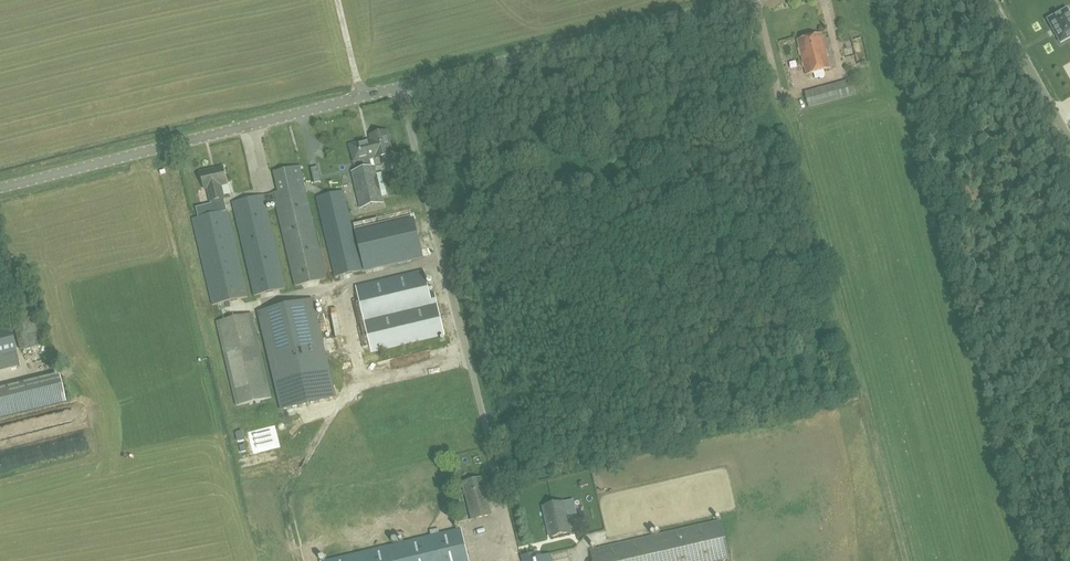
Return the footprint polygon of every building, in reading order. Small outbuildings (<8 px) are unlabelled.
[(1047,19),(1060,42),(1069,36),(1069,14),(1066,8),(1047,19)] [(807,75),(831,68),(822,34),(798,40),(807,75)] [(810,108),(852,96),(851,91),(859,89),(858,83),(849,85),(848,81),(806,93),(810,108)] [(376,156),(376,158),(393,155),(387,131),(371,135),(372,140),(376,156)] [(372,140),(351,145),(354,162),(363,160),(365,168),(372,167),(370,158),(376,156),(372,140)] [(301,166),(274,172),(278,191),(306,185),(301,166)] [(375,166),(372,167),(365,168),(352,171),(360,208),(384,203),(375,166)] [(221,185),(228,184),(224,167),(202,172),(205,189),(208,188),(211,202),(224,199),(221,185)] [(306,185),(273,192),(265,195),(267,205),(276,203),(278,212),(271,213),(276,233),(282,231),(295,286),(327,279),(306,185)] [(344,191),(318,196),(335,277),(363,271),(344,191)] [(265,195),(232,202),(254,296),(287,288),(267,205),(265,195)] [(212,203),(196,207),(197,207),(199,217),(227,211),(224,199),(211,202),(212,203)] [(354,225),(365,272),(432,256),(420,208),(354,225)] [(212,306),(249,297),(228,210),(227,211),(199,217),(192,219),(212,306)] [(357,286),(369,341),(372,352),(445,336),(435,293),(430,294),(425,270),(357,286)] [(313,299),(258,312),(281,411),(337,397),(313,299)] [(19,350),(40,344),(41,343),(36,322),(33,310),(11,315),(19,350)] [(216,322),(236,407),(273,398),(253,314),(216,322)] [(20,367),(10,328),(0,330),(0,372),(20,367)] [(0,389),(0,418),(66,402),(59,374),(0,389)] [(35,458),(85,449),(83,437),(33,446),(35,458)] [(473,519),(491,515),(482,478),(464,482),(473,519)] [(552,537),(571,532),(564,502),(544,507),(552,537)] [(472,519),(459,522),(461,529),(324,560),(470,560),(467,552),(479,549),(472,519)] [(714,521),(662,533),(650,536),(598,548),(591,550),(593,560),(720,560),(730,559),(721,520),(714,521)] [(413,538),(429,536),(428,529),(413,531),(413,538)] [(536,553),(521,556),(522,560),(553,560),(552,553),(537,556),(536,553)]
